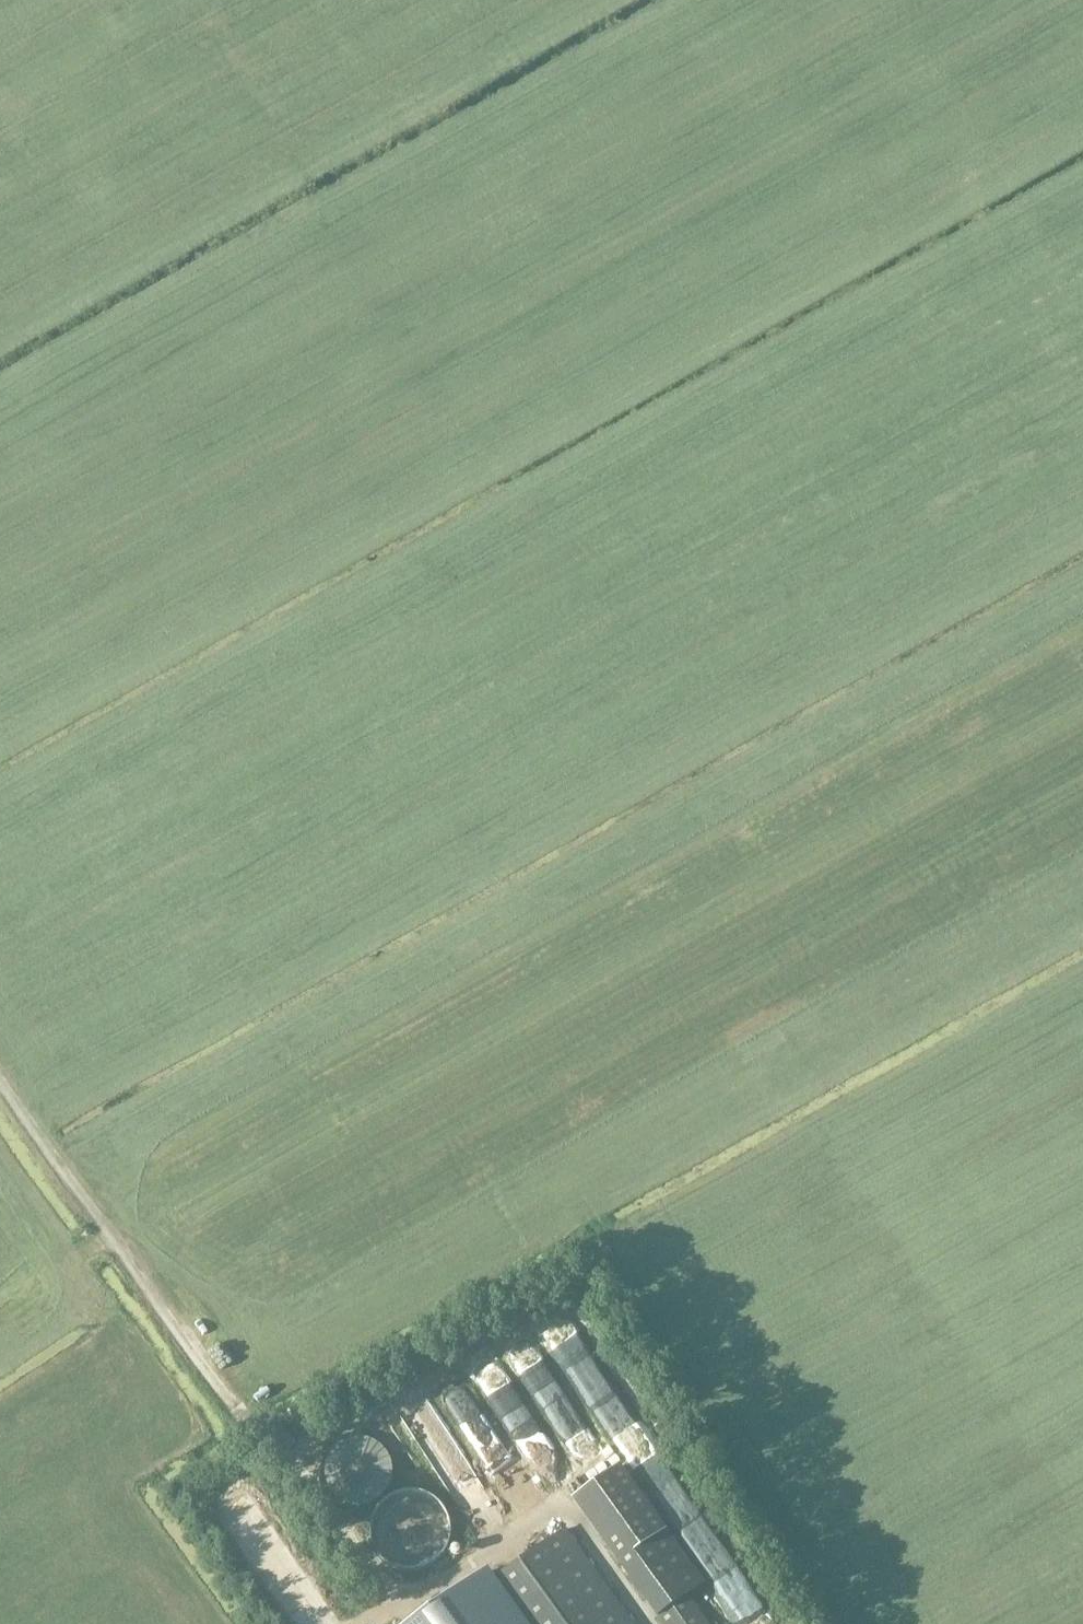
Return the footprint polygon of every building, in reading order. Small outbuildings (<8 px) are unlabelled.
[(565,1317),(543,1328),(557,1354),(578,1343),(565,1317)] [(454,1374),(437,1384),(478,1453),(476,1454),(481,1464),(484,1462),(502,1492),(519,1482),(454,1374)] [(390,1398),(404,1432),(435,1419),(420,1386),(390,1398)] [(391,1476),(391,1473),(391,1470),(391,1467),(390,1464),(389,1461),(388,1459),(387,1456),(385,1453),(383,1451),(381,1449),(379,1447),(377,1445),(374,1443),(372,1442),(369,1441),(366,1440),(363,1439),(360,1439),(357,1439),(354,1439),(351,1439),(349,1440),(346,1441),(343,1442),(340,1443),(338,1445),(335,1447),(333,1449),(331,1451),(330,1453),(328,1456),(327,1459),(325,1461),(325,1464),(324,1467),(323,1470),(323,1473),(323,1476),(324,1479),(325,1482),(325,1485),(327,1487),(328,1490),(329,1492),(331,1495),(333,1497),(335,1499),(338,1501),(340,1502),(343,1504),(346,1505),(349,1506),(351,1506),(354,1507),(357,1507),(360,1507),(363,1506),(366,1506),(369,1505),(372,1504),(374,1502),(377,1501),(379,1499),(381,1497),(383,1495),(385,1492),(387,1490),(388,1487),(389,1484),(390,1482),(391,1479),(391,1476)] [(661,1623),(704,1623),(686,1597),(703,1586),(618,1466),(572,1499),(661,1623)] [(448,1536),(448,1532),(448,1529),(448,1526),(447,1522),(446,1519),(445,1516),(443,1513),(441,1510),(439,1507),(437,1505),(434,1502),(432,1500),(429,1498),(426,1497),(422,1496),(419,1495),(416,1494),(412,1493),(409,1493),(406,1493),(402,1494),(399,1495),(396,1496),(392,1497),(389,1498),(386,1500),(384,1502),(381,1505),(379,1507),(377,1510),(375,1513),(373,1516),(372,1519),(371,1522),(370,1526),(370,1529),(370,1532),(370,1536),(370,1539),(371,1543),(372,1546),(373,1549),(375,1552),(377,1555),(379,1558),(381,1560),(384,1563),(386,1565),(389,1567),(392,1568),(396,1569),(399,1570),(402,1571),(406,1572),(409,1572),(412,1572),(416,1571),(419,1570),(422,1569),(426,1568),(429,1567),(432,1565),(434,1563),(437,1560),(439,1558),(441,1555),(443,1552),(445,1549),(446,1546),(447,1543),(448,1539),(448,1536)] [(563,1531),(490,1582),(483,1573),(411,1623),(629,1623),(563,1531)]
